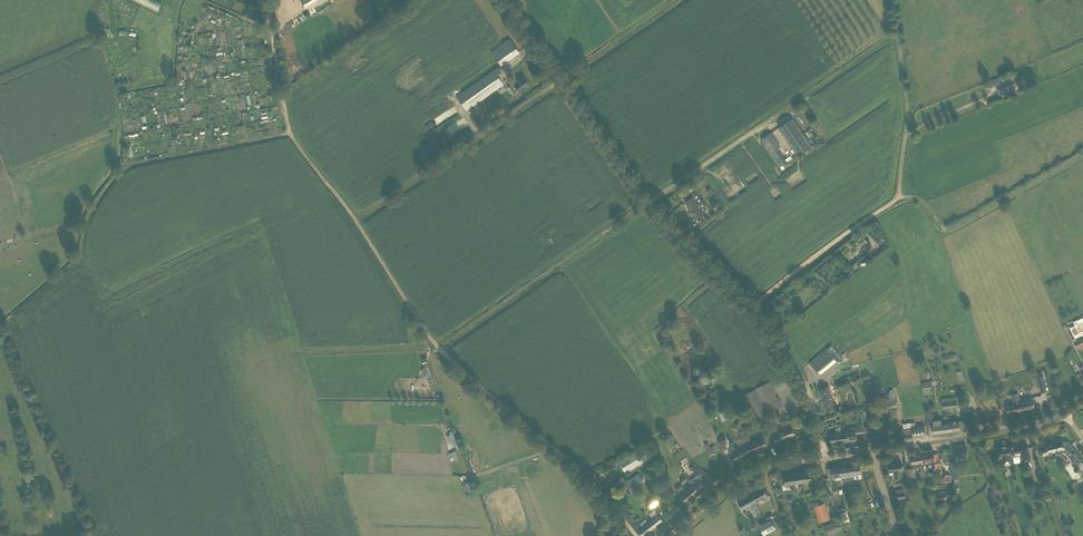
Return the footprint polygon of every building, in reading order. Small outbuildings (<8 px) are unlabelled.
[(491,51),(501,65),(519,52),(509,38),(491,51)] [(466,110),(498,88),(503,84),(496,75),(501,72),(497,67),(457,96),(466,110)] [(513,84),(509,86),(515,95),(519,92),(529,85),(523,76),(513,84)] [(1000,77),(988,80),(990,86),(1002,83),(1000,77)] [(999,95),(1000,95),(1001,98),(1014,93),(1011,85),(997,89),(999,95)] [(260,109),(263,119),(269,118),(266,107),(260,109)] [(438,118),(440,123),(458,114),(456,109),(438,118)] [(811,146),(793,118),(779,128),(797,155),(811,146)] [(439,134),(442,141),(468,129),(464,121),(439,134)] [(761,139),(780,167),(787,162),(778,148),(781,146),(771,132),(761,139)] [(737,195),(775,171),(770,163),(765,164),(765,163),(761,156),(758,156),(758,154),(752,145),(708,173),(708,176),(719,193),(723,200),(724,202),(736,194),(737,194),(737,195)] [(694,190),(691,192),(685,196),(688,200),(685,202),(696,217),(704,211),(694,196),(697,194),(694,190)] [(1082,317),(1077,320),(1073,322),(1075,325),(1070,328),(1075,338),(1073,339),(1073,341),(1076,340),(1075,338),(1082,334),(1082,319),(1082,317)] [(1073,342),(1077,348),(1082,345),(1082,337),(1073,342)] [(838,361),(842,358),(843,358),(832,344),(810,362),(820,374),(837,360),(838,361)] [(944,362),(957,358),(956,354),(954,355),(953,353),(943,356),(944,362)] [(419,369),(422,377),(430,374),(425,361),(422,362),(424,367),(419,369)] [(831,371),(834,383),(867,374),(864,362),(831,371)] [(1047,391),(1043,375),(1038,377),(1041,392),(1047,391)] [(767,413),(777,408),(782,405),(778,397),(776,397),(774,394),(776,393),(769,381),(755,389),(745,394),(758,418),(767,412),(767,413)] [(922,382),(923,390),(931,389),(930,381),(922,382)] [(823,401),(832,397),(828,386),(819,389),(823,401)] [(1008,413),(1017,411),(1015,405),(1017,405),(1014,393),(1011,394),(1013,403),(1010,404),(1010,403),(1009,403),(1007,403),(1006,404),(1006,405),(1008,413)] [(1018,393),(1014,393),(1017,405),(1015,405),(1017,411),(1034,407),(1032,397),(1019,400),(1018,393)] [(832,397),(823,401),(827,412),(836,409),(832,397)] [(876,405),(878,411),(897,406),(895,397),(884,399),(885,403),(876,405)] [(956,397),(947,398),(948,401),(949,407),(957,406),(956,400),(956,397)] [(942,408),(949,407),(948,401),(947,398),(941,399),(942,408)] [(722,421),(725,419),(727,418),(723,409),(720,411),(718,412),(722,421)] [(932,424),(932,428),(933,434),(952,431),(951,422),(941,423),(941,419),(932,420),(932,424)] [(965,420),(951,422),(952,431),(966,429),(965,420)] [(743,428),(744,427),(742,422),(735,424),(742,438),(746,436),(743,428)] [(791,425),(777,431),(775,427),(769,429),(775,443),(795,434),(791,425)] [(855,434),(859,433),(859,427),(854,427),(854,426),(847,427),(847,430),(845,430),(845,437),(848,437),(849,441),(856,440),(855,434)] [(916,427),(912,427),(913,436),(924,435),(923,426),(916,427)] [(448,435),(446,435),(448,444),(454,442),(451,430),(448,431),(448,435)] [(830,444),(849,441),(848,437),(845,437),(845,430),(834,432),(828,433),(830,444)] [(727,442),(724,434),(717,438),(720,445),(727,442)] [(772,444),(766,434),(750,441),(755,452),(772,444)] [(755,452),(750,441),(748,435),(746,436),(742,438),(736,440),(738,444),(739,446),(743,457),(755,452)] [(1069,442),(1064,443),(1063,441),(1057,442),(1057,443),(1054,444),(1052,444),(1052,443),(1044,445),(1044,447),(1040,448),(1041,454),(1067,448),(1071,453),(1069,455),(1077,464),(1079,463),(1081,466),(1082,465),(1082,457),(1077,450),(1076,450),(1069,442)] [(1009,455),(1021,452),(1022,461),(1030,460),(1027,444),(1019,446),(1019,447),(1013,448),(1013,444),(997,447),(998,452),(996,453),(997,458),(1005,457),(1006,459),(1009,458),(1009,455)] [(735,460),(743,457),(739,446),(735,448),(734,445),(729,447),(731,450),(729,451),(730,453),(732,452),(735,460)] [(713,446),(706,448),(708,456),(715,453),(713,446)] [(966,446),(954,448),(955,457),(959,457),(959,458),(968,457),(966,446)] [(643,448),(619,462),(626,472),(649,458),(643,448)] [(452,461),(457,459),(454,451),(448,453),(452,461)] [(941,472),(942,472),(940,462),(939,462),(939,460),(935,461),(933,452),(922,453),(923,463),(924,463),(932,462),(933,467),(934,467),(934,469),(933,470),(933,473),(936,473),(937,476),(941,475),(941,472)] [(923,463),(922,453),(910,455),(912,465),(921,463),(922,470),(920,471),(921,477),(926,476),(925,471),(924,463),(923,463)] [(956,461),(949,462),(952,479),(958,478),(956,461)] [(894,471),(895,477),(901,476),(901,470),(902,470),(901,462),(888,464),(889,471),(894,471)] [(861,473),(860,463),(839,466),(841,478),(855,476),(856,479),(862,478),(861,473)] [(696,473),(700,470),(694,464),(690,467),(696,473)] [(841,478),(839,466),(831,467),(831,468),(827,469),(828,478),(831,478),(832,481),(835,480),(836,481),(841,480),(841,478)] [(915,477),(914,473),(913,468),(906,469),(907,479),(915,477)] [(815,480),(814,470),(801,472),(803,482),(815,480)] [(803,482),(801,472),(791,473),(781,475),(784,494),(792,493),(792,488),(790,488),(789,484),(803,482)] [(644,481),(638,473),(625,482),(630,490),(644,481)] [(944,477),(940,478),(940,482),(951,481),(950,474),(944,475),(944,477)] [(704,486),(707,484),(701,477),(699,479),(698,478),(690,484),(691,485),(692,485),(698,493),(705,487),(704,486)] [(869,494),(875,492),(873,486),(874,486),(871,477),(864,479),(867,488),(868,488),(869,494)] [(469,481),(462,483),(466,494),(473,492),(469,481)] [(692,485),(691,485),(685,490),(692,498),(698,493),(692,485)] [(763,487),(751,494),(756,502),(768,496),(766,492),(763,487)] [(685,504),(692,498),(685,490),(678,496),(685,504)] [(989,492),(991,503),(997,502),(995,490),(989,492)] [(946,491),(936,493),(937,494),(936,494),(937,501),(947,499),(947,498),(950,497),(949,493),(946,493),(946,491)] [(751,494),(738,501),(740,506),(742,510),(746,508),(747,510),(754,506),(757,513),(760,511),(756,502),(751,494)] [(824,504),(813,507),(819,522),(829,518),(824,504)] [(660,516),(655,509),(650,513),(653,517),(647,521),(645,519),(641,522),(643,525),(636,530),(641,535),(644,535),(663,520),(660,516)] [(843,524),(849,522),(847,511),(841,512),(843,524)] [(771,519),(769,520),(763,523),(759,526),(764,535),(776,528),(771,519)] [(843,530),(839,520),(824,526),(827,535),(843,530)]
